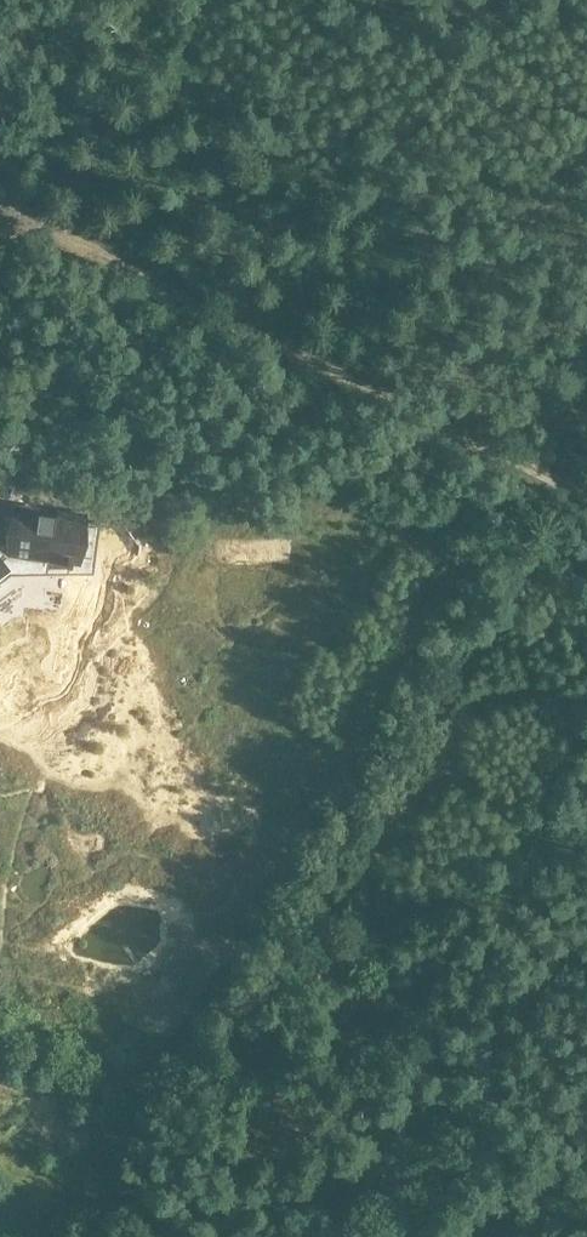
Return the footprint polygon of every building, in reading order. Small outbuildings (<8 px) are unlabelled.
[(11,573),(12,566),(47,570),(49,558),(68,560),(67,567),(94,570),(99,522),(54,517),(55,515),(16,511),(11,554),(0,553),(0,582),(11,573)]
